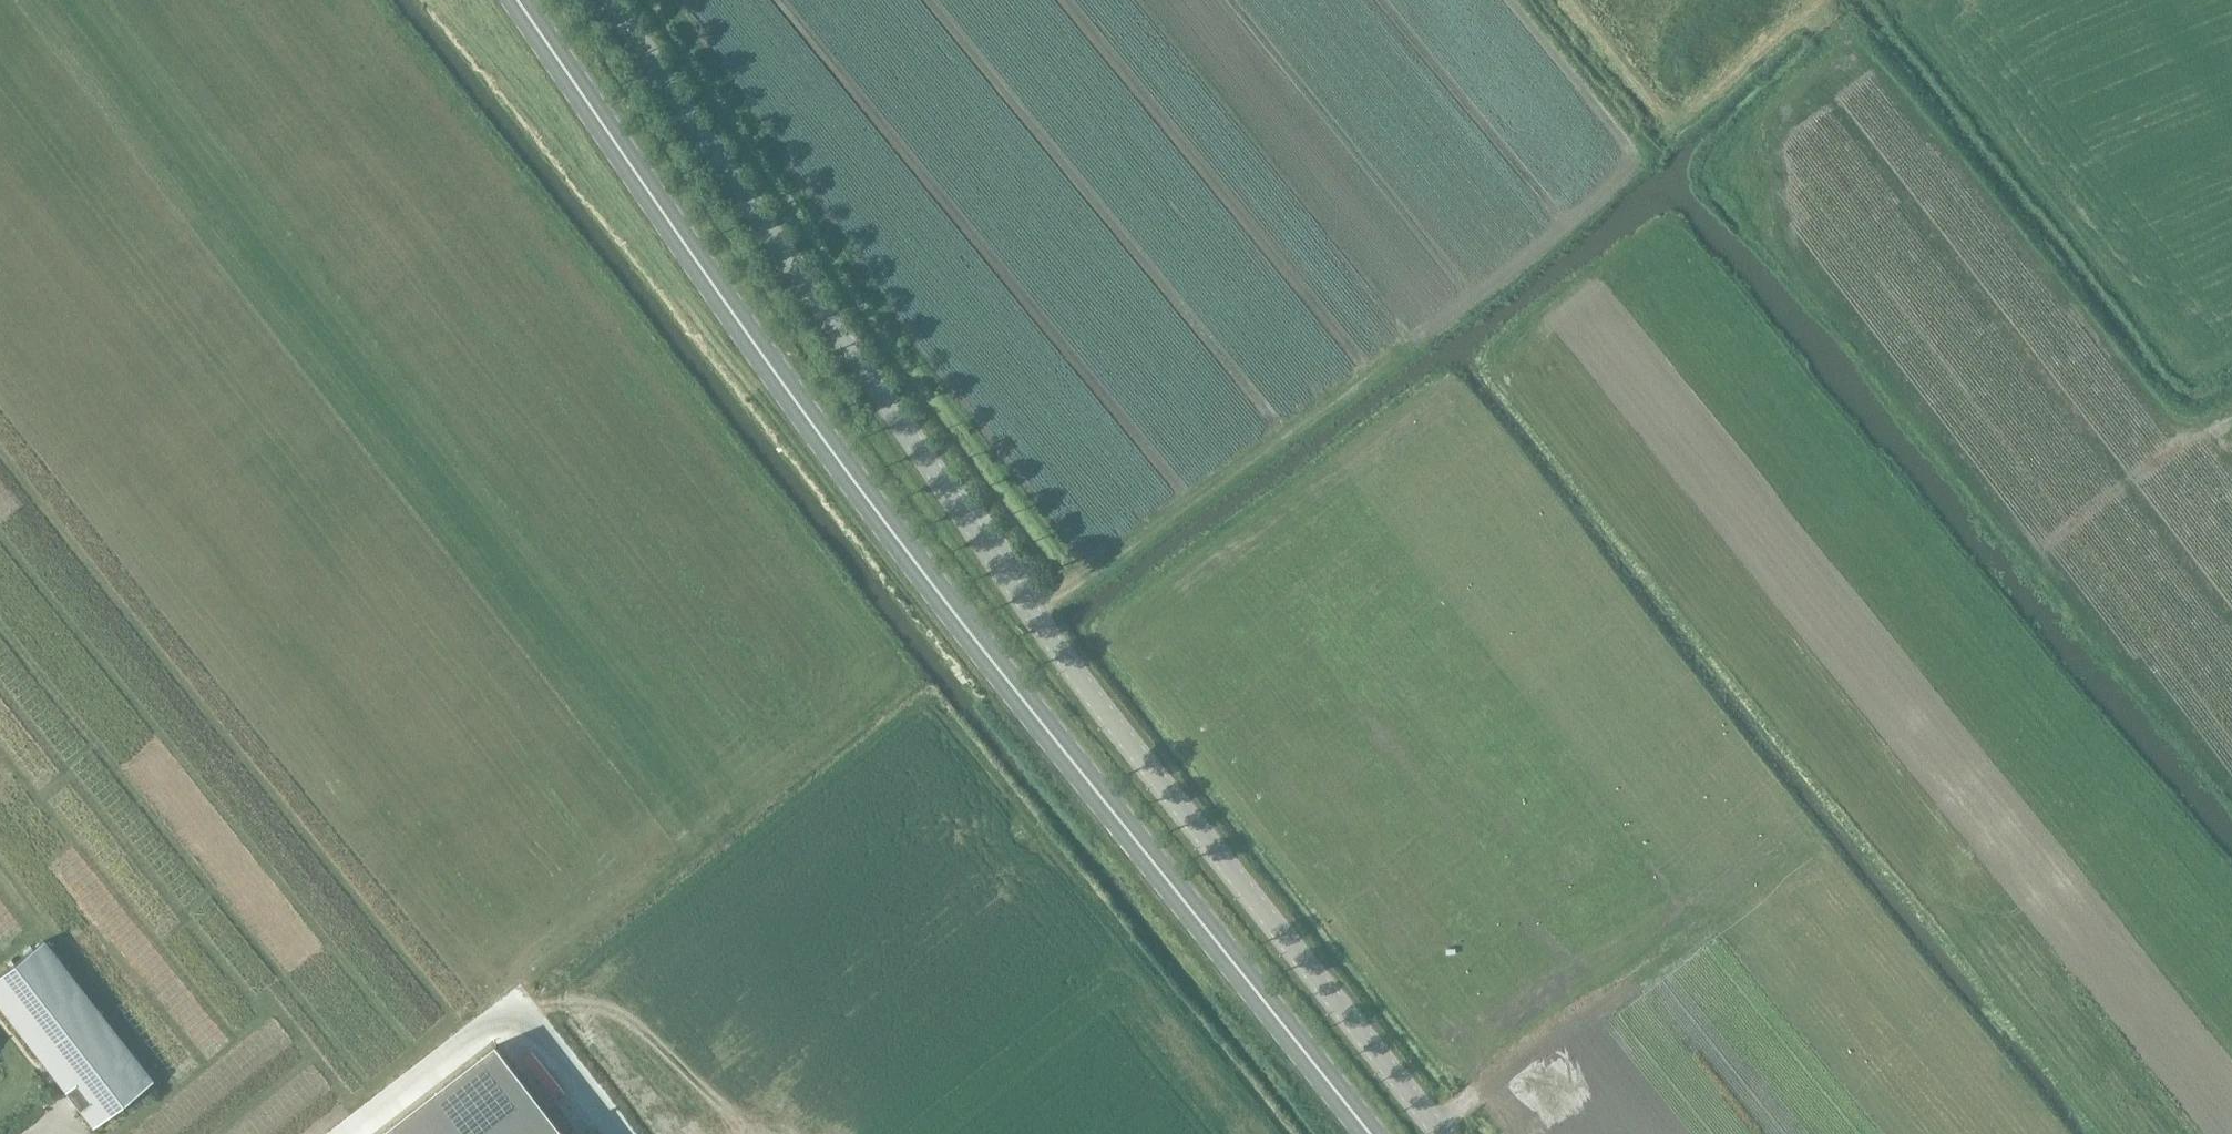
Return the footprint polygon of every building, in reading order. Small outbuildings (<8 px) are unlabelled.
[(92,1126),(152,1080),(43,940),(0,974),(0,1007),(92,1126)]
